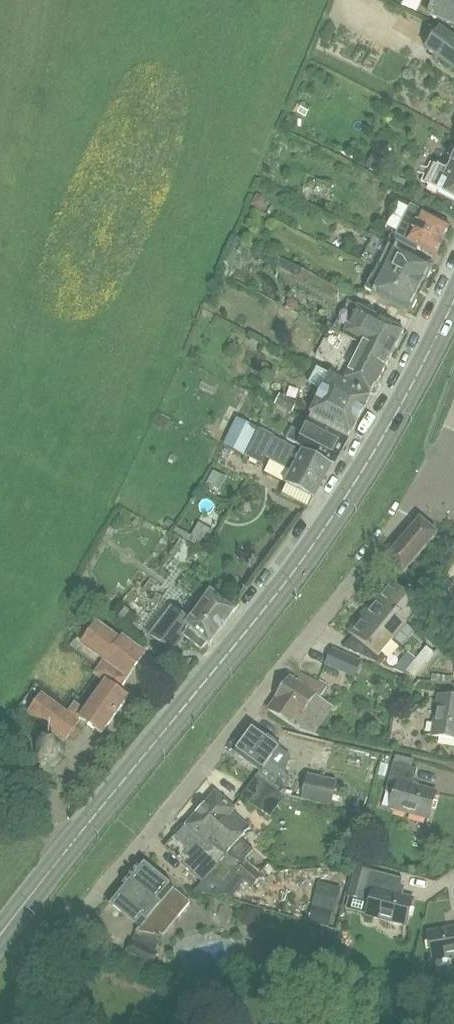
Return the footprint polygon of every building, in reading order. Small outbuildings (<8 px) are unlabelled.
[(427,14),(453,25),(453,0),(433,0),(427,14)] [(439,29),(425,49),(453,70),(453,40),(439,29)] [(451,146),(446,156),(453,159),(447,170),(437,166),(427,185),(437,190),(437,191),(453,199),(453,148),(451,146)] [(383,160),(378,172),(389,177),(395,166),(383,160)] [(250,205),(262,211),(265,205),(263,197),(256,194),(250,205)] [(427,251),(435,255),(449,226),(410,206),(395,236),(427,252),(427,251)] [(378,268),(420,289),(432,266),(389,245),(378,268)] [(420,289),(378,268),(366,292),(409,313),(420,289)] [(327,333),(385,363),(401,330),(357,309),(358,308),(347,302),(332,331),(329,329),(327,333)] [(369,396),(385,363),(327,333),(315,356),(334,367),(330,376),(369,396)] [(322,392),(310,414),(349,434),(369,398),(317,371),(310,385),(322,392)] [(274,406),(291,414),(296,403),(280,394),(274,406)] [(223,446),(244,457),(259,430),(237,419),(236,419),(223,446)] [(310,422),(303,434),(292,428),(286,439),(299,444),(298,446),(333,462),(346,439),(310,422)] [(286,483),(313,497),(329,466),(259,432),(248,454),(261,461),(263,457),(292,472),(286,483)] [(419,518),(385,558),(383,560),(401,575),(437,533),(419,518)] [(196,535),(207,541),(213,531),(202,524),(196,535)] [(376,599),(405,623),(419,606),(390,582),(376,599)] [(206,641),(209,643),(235,611),(210,592),(189,620),(172,607),(149,635),(171,652),(183,636),(200,649),(206,641)] [(363,616),(392,640),(405,623),(376,599),(363,616)] [(432,613),(449,625),(453,617),(438,605),(432,613)] [(380,654),(392,640),(363,616),(349,633),(353,636),(344,648),(374,661),(381,665),(386,659),(380,654)] [(79,719),(101,735),(128,698),(117,691),(141,657),(97,624),(81,645),(105,662),(95,675),(106,683),(85,711),(75,703),(68,713),(43,695),(28,714),(64,741),(78,723),(77,722),(79,719)] [(386,648),(394,655),(412,636),(404,629),(386,648)] [(426,647),(416,659),(423,665),(433,653),(426,647)] [(331,649),(324,664),(354,678),(361,662),(331,649)] [(423,665),(416,659),(406,671),(414,678),(423,665)] [(302,716),(315,696),(319,698),(326,688),(301,675),(295,682),(289,679),(275,699),(276,699),(268,711),(294,728),(301,716),(302,716)] [(438,697),(432,736),(453,740),(453,699),(438,697)] [(270,817),(280,804),(300,808),(301,801),(285,797),(286,796),(289,777),(268,761),(279,746),(254,728),(235,753),(260,771),(257,776),(255,774),(240,795),(270,817)] [(63,754),(63,751),(63,748),(62,746),(61,743),(59,741),(57,739),(55,738),(53,737),(50,736),(48,736),(45,736),(42,737),(40,738),(38,739),(36,741),(34,743),(33,746),(33,748),(32,751),(33,754),(33,756),(34,759),(36,761),(38,763),(40,764),(42,765),(45,766),(48,766),(50,766),(53,765),(55,764),(57,763),(59,761),(61,759),(62,756),(63,754)] [(15,752),(13,737),(0,738),(0,754),(15,752)] [(395,756),(392,764),(411,769),(413,761),(395,756)] [(412,786),(416,771),(411,769),(392,764),(385,792),(393,794),(389,808),(429,819),(437,793),(412,786)] [(300,801),(301,801),(330,808),(337,781),(307,774),(300,801)] [(215,793),(185,826),(240,875),(238,876),(251,888),(261,877),(243,861),(253,850),(241,839),(250,829),(231,812),(234,809),(215,793)] [(240,875),(185,826),(164,849),(202,882),(193,892),(220,896),(238,876),(240,875)] [(162,937),(190,903),(140,862),(108,902),(126,917),(133,909),(145,919),(134,932),(135,932),(126,952),(153,965),(158,953),(154,951),(162,937)] [(414,900),(399,896),(403,881),(392,878),(391,881),(370,875),(371,872),(357,868),(349,898),(370,904),(367,916),(407,926),(414,900)] [(312,907),(314,907),(337,914),(343,890),(318,883),(312,907)] [(314,907),(310,922),(333,928),(337,914),(314,907)] [(428,933),(432,959),(453,956),(453,928),(428,933)]
